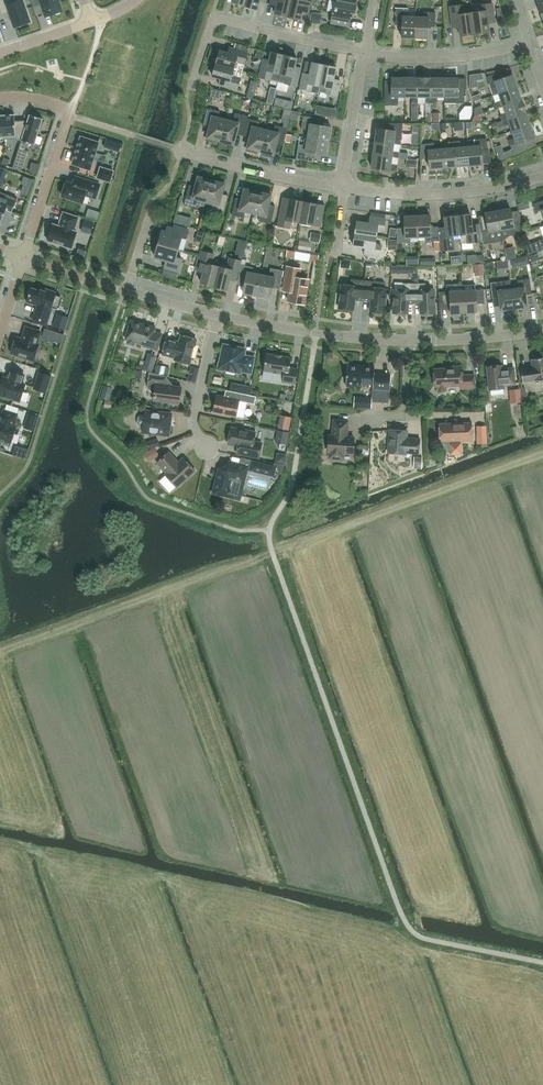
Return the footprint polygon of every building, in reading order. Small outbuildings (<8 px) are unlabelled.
[(30,22),(22,0),(18,0),(14,1),(14,0),(0,0),(0,7),(2,13),(9,11),(15,27),(30,22)] [(46,17),(62,11),(58,0),(33,0),(35,6),(41,4),(46,17)] [(245,6),(257,10),(260,0),(246,0),(245,6)] [(287,17),(291,0),(270,0),(269,4),(276,6),(275,14),(287,17)] [(287,17),(300,20),(302,12),(310,14),(312,0),(291,0),(287,17)] [(354,17),(356,4),(337,1),(334,13),(333,13),(331,23),(349,27),(351,16),(354,17)] [(480,11),(472,12),(475,34),(489,32),(488,20),(494,19),(492,3),(480,5),(480,11)] [(462,5),(450,6),(452,25),(458,24),(460,36),(475,34),(472,12),(463,13),(462,5)] [(401,37),(414,38),(415,17),(408,17),(408,9),(396,8),(395,25),(402,26),(401,37)] [(423,17),(415,17),(414,38),(428,39),(428,27),(435,27),(435,12),(423,12),(423,17)] [(310,22),(320,24),(322,15),(311,13),(310,22)] [(216,64),(242,71),(244,64),(248,52),(247,52),(234,48),(232,54),(227,53),(219,51),(216,64)] [(278,82),(280,74),(284,55),(271,52),(268,65),(262,64),(258,77),(271,80),(278,82)] [(297,58),(284,55),(280,74),(278,82),(297,87),(300,73),(294,71),(297,58)] [(318,94),(319,92),(318,92),(320,86),(324,65),(312,62),(309,75),(303,73),(300,89),(306,90),(306,92),(318,94)] [(223,86),(237,90),(242,71),(216,64),(212,76),(225,80),(223,86)] [(336,67),(324,65),(320,86),(318,92),(319,92),(326,94),(337,96),(340,81),(334,79),(336,67)] [(499,93),(499,94),(517,87),(512,75),(502,78),(500,72),(499,71),(487,73),(489,76),(486,77),(493,96),(499,93)] [(425,103),(431,103),(431,78),(432,78),(432,77),(418,77),(418,78),(418,97),(425,97),(425,103)] [(398,97),(405,97),(405,78),(391,78),(391,88),(384,88),(384,106),(398,106),(398,97)] [(418,78),(405,78),(405,97),(412,97),(412,103),(418,103),(418,97),(418,78)] [(437,97),(444,97),(444,78),(432,78),(431,78),(431,103),(437,103),(437,97)] [(458,78),(444,78),(444,97),(444,103),(464,103),(464,89),(458,89),(458,78)] [(218,95),(219,86),(210,85),(208,94),(218,95)] [(499,94),(501,100),(495,103),(497,108),(503,106),(521,100),(517,87),(499,94)] [(500,115),(501,121),(525,112),(525,113),(526,112),(522,99),(521,100),(503,106),(506,113),(500,115)] [(216,140),(220,141),(225,120),(218,118),(220,111),(207,108),(203,126),(210,128),(207,139),(216,142),(216,140)] [(510,124),(512,131),(530,125),(525,113),(525,112),(501,121),(496,123),(491,124),(493,130),(510,124)] [(236,130),(244,132),(247,118),(248,116),(235,113),(233,122),(225,120),(220,141),(224,142),(224,144),(232,146),(236,130)] [(14,114),(3,115),(5,138),(16,137),(16,141),(22,141),(24,120),(15,121),(14,114)] [(27,121),(24,120),(22,141),(13,168),(21,171),(28,151),(25,150),(27,143),(34,145),(39,130),(41,131),(44,122),(42,121),(43,119),(29,114),(27,121)] [(309,130),(307,138),(329,141),(331,127),(317,125),(318,118),(303,116),(301,128),(309,130)] [(257,150),(261,151),(266,131),(258,129),(260,122),(247,118),(244,132),(251,134),(247,150),(256,152),(257,150)] [(453,123),(454,131),(463,130),(462,122),(453,123)] [(377,128),(375,142),(393,144),(400,145),(403,123),(388,123),(387,130),(377,128)] [(273,133),(266,131),(261,151),(264,152),(264,154),(273,156),(276,144),(283,146),(288,129),(275,125),(273,133)] [(530,148),(527,140),(534,138),(530,125),(512,131),(514,138),(508,140),(513,154),(530,148)] [(98,143),(81,137),(72,164),(90,170),(98,143)] [(326,155),(329,141),(307,138),(306,146),(298,144),(296,159),(310,161),(312,153),(326,155)] [(475,146),(467,147),(469,165),(483,164),(482,154),(488,153),(486,138),(474,139),(475,146)] [(448,148),(441,149),(443,168),(456,166),(454,141),(448,142),(448,148)] [(459,141),(454,141),(456,166),(469,165),(467,147),(460,147),(459,141)] [(373,155),(392,157),(398,158),(398,157),(406,158),(406,153),(399,152),(392,151),(393,144),(375,142),(373,155)] [(434,143),(420,144),(420,159),(428,158),(429,169),(443,168),(441,149),(434,150),(434,143)] [(37,153),(36,155),(28,154),(25,166),(40,169),(43,154),(37,153)] [(391,164),(392,157),(373,155),(371,168),(396,171),(397,165),(391,164)] [(1,164),(7,166),(10,160),(4,158),(1,164)] [(1,167),(0,169),(0,177),(5,179),(8,170),(1,167)] [(97,178),(110,182),(113,171),(100,167),(97,178)] [(204,208),(206,201),(211,181),(207,180),(208,178),(199,175),(196,187),(189,185),(184,205),(196,208),(196,206),(204,208)] [(66,182),(62,196),(82,203),(85,195),(95,198),(100,185),(75,177),(72,184),(66,182)] [(215,182),(211,181),(206,201),(213,203),(211,210),(223,213),(227,200),(220,198),(225,182),(216,180),(215,182)] [(245,211),(253,213),(257,192),(254,191),(254,189),(245,187),(242,199),(236,198),(232,215),(244,218),(245,211)] [(261,193),(257,192),(253,213),(260,214),(259,221),(271,224),(275,206),(268,205),(271,193),(262,191),(261,193)] [(0,192),(0,223),(6,210),(12,213),(17,199),(0,192)] [(292,221),(300,223),(304,202),(283,198),(277,226),(290,228),(292,221)] [(542,214),(542,201),(533,204),(535,212),(542,210),(542,214)] [(325,206),(304,202),(300,223),(321,227),(325,206)] [(501,230),(507,229),(508,236),(522,234),(519,221),(513,222),(510,208),(498,211),(501,230)] [(482,241),(482,245),(503,241),(501,230),(498,211),(485,213),(488,230),(480,232),(482,241)] [(59,227),(52,224),(47,240),(72,248),(77,232),(73,231),(78,218),(63,213),(60,223),(61,224),(59,227)] [(470,214),(457,215),(460,238),(466,238),(467,243),(482,241),(480,232),(479,224),(472,225),(470,214)] [(430,215),(417,216),(418,237),(426,237),(426,242),(435,241),(436,250),(440,250),(438,228),(438,227),(431,227),(430,215)] [(445,228),(438,228),(440,250),(440,251),(455,249),(454,239),(460,238),(457,215),(444,217),(445,228)] [(397,243),(398,243),(398,250),(402,249),(402,243),(410,242),(410,237),(418,237),(417,216),(404,216),(404,228),(397,228),(397,243)] [(356,221),(355,234),(376,237),(377,229),(384,230),(385,219),(370,217),(369,223),(356,221)] [(162,231),(158,244),(182,251),(182,250),(178,249),(182,237),(186,239),(188,230),(174,226),(173,229),(167,227),(166,232),(162,231)] [(321,234),(311,233),(310,241),(319,243),(321,234)] [(355,234),(353,246),(365,248),(364,254),(380,256),(381,245),(375,244),(376,237),(355,234)] [(397,240),(388,240),(388,249),(397,248),(397,240)] [(526,246),(528,255),(542,250),(542,240),(526,246)] [(158,244),(154,257),(166,260),(164,268),(178,272),(182,259),(180,258),(182,251),(158,244)] [(285,244),(282,253),(315,261),(317,252),(285,244)] [(201,283),(214,286),(219,266),(211,264),(214,254),(202,251),(198,267),(204,269),(201,283)] [(529,256),(531,263),(540,261),(538,254),(529,256)] [(241,261),(230,258),(228,258),(227,265),(220,263),(219,266),(214,286),(227,290),(231,275),(237,277),(241,261)] [(339,268),(350,269),(351,261),(340,260),(339,268)] [(474,265),(475,276),(483,276),(483,264),(474,265)] [(243,293),(257,296),(261,275),(257,274),(252,268),(241,265),(238,280),(244,282),(245,283),(243,293)] [(287,266),(285,280),(292,281),(288,301),(304,304),(308,279),(299,278),(300,269),(287,266)] [(269,276),(261,275),(257,296),(271,298),(274,284),(280,285),(283,271),(271,268),(269,276)] [(408,299),(414,299),(414,278),(412,278),(411,280),(411,283),(403,283),(403,290),(394,289),(393,313),(407,314),(408,299)] [(425,283),(417,283),(417,279),(416,278),(414,278),(414,299),(420,299),(420,314),(434,314),(434,289),(425,290),(425,283)] [(355,295),(363,296),(364,280),(351,279),(350,286),(342,285),(339,309),(353,310),(355,295)] [(518,288),(511,289),(513,308),(526,306),(525,295),(532,294),(530,279),(517,280),(518,288)] [(384,282),(364,280),(363,296),(371,296),(370,312),(384,313),(386,289),(385,289),(385,284),(384,282)] [(502,281),(490,283),(492,299),(499,298),(500,310),(513,308),(511,289),(504,290),(502,281)] [(451,314),(464,313),(462,291),(462,284),(446,284),(446,292),(438,292),(439,303),(450,302),(451,314)] [(31,289),(27,301),(38,305),(32,320),(45,324),(51,307),(57,309),(59,308),(62,299),(61,297),(55,295),(56,294),(48,291),(46,294),(31,289)] [(484,303),(483,289),(462,291),(464,313),(477,312),(476,304),(484,303)] [(59,329),(65,331),(67,323),(61,321),(59,329)] [(131,321),(125,340),(128,340),(127,342),(128,344),(133,345),(134,344),(135,342),(144,345),(143,346),(157,350),(162,334),(154,332),(155,328),(131,321)] [(16,338),(11,353),(33,360),(38,345),(36,344),(40,332),(26,327),(22,339),(16,338)] [(44,329),(41,338),(50,341),(53,332),(44,329)] [(179,342),(167,339),(162,354),(175,358),(174,360),(189,364),(196,340),(193,339),(192,336),(186,335),(184,336),(181,335),(179,342)] [(245,349),(223,345),(220,363),(218,362),(217,370),(224,371),(225,370),(240,373),(240,371),(251,374),(255,357),(246,356),(244,353),(245,349)] [(152,373),(157,356),(148,353),(143,370),(149,372),(152,373)] [(291,357),(266,353),(263,371),(283,374),(282,382),(295,384),(298,369),(290,368),(291,357)] [(520,369),(522,382),(534,380),(534,381),(541,380),(542,383),(542,357),(531,359),(532,367),(520,369)] [(163,375),(165,367),(157,365),(154,373),(163,375)] [(374,367),(347,365),(346,386),(360,387),(360,383),(373,384),(372,389),(390,390),(390,375),(374,374),(374,367)] [(502,365),(487,367),(489,390),(504,388),(504,386),(515,384),(513,368),(502,369),(502,365)] [(452,368),(434,369),(434,387),(461,386),(461,389),(475,388),(474,375),(461,375),(461,366),(452,367),(452,368)] [(46,393),(52,375),(38,371),(33,389),(46,393)] [(0,388),(0,395),(19,401),(25,384),(21,383),(24,375),(13,372),(12,374),(8,376),(7,379),(3,378),(0,388)] [(152,373),(149,372),(147,386),(154,395),(153,401),(179,404),(181,387),(168,386),(166,383),(166,376),(152,373)] [(104,385),(100,398),(109,401),(113,388),(109,387),(104,385)] [(224,397),(216,396),(213,412),(236,416),(239,401),(245,402),(247,395),(226,390),(224,397)] [(372,398),(354,397),(353,407),(371,408),(372,398)] [(171,414),(145,410),(145,415),(142,414),(140,415),(138,416),(137,418),(137,423),(137,425),(139,427),(141,428),(143,428),(142,432),(168,436),(171,414)] [(8,444),(8,443),(11,444),(17,426),(14,425),(17,415),(4,411),(1,418),(2,419),(0,422),(0,439),(2,440),(2,442),(8,444)] [(28,413),(23,428),(32,431),(37,416),(28,413)] [(280,415),(278,428),(284,429),(289,430),(291,418),(292,417),(280,415)] [(270,437),(273,425),(253,420),(251,428),(259,430),(258,434),(270,437)] [(348,421),(334,420),(332,436),(329,436),(328,452),(331,452),(332,454),(333,456),(334,457),(336,458),(338,457),(340,456),(342,455),(342,453),(353,453),(354,438),(347,437),(348,421)] [(456,443),(456,441),(472,440),(472,423),(439,424),(440,441),(450,441),(450,454),(461,454),(461,443),(456,443)] [(476,426),(477,444),(486,443),(486,426),(476,426)] [(255,432),(231,428),(228,444),(244,447),(242,454),(259,458),(261,443),(253,441),(255,432)] [(407,431),(390,429),(388,453),(406,454),(406,453),(419,454),(420,439),(407,438),(407,431)] [(287,445),(289,432),(277,430),(275,443),(287,445)] [(157,438),(144,443),(147,450),(160,446),(157,438)] [(147,455),(152,460),(161,453),(156,447),(147,455)] [(169,452),(157,462),(167,473),(165,475),(177,488),(195,471),(183,458),(177,463),(174,460),(175,459),(169,452)] [(284,466),(274,463),(274,465),(241,457),(240,464),(245,465),(248,466),(247,470),(274,477),(275,473),(282,475),(284,466)] [(415,458),(414,469),(422,469),(423,458),(415,458)] [(218,469),(212,493),(240,500),(247,470),(248,466),(245,465),(240,464),(230,462),(228,469),(226,471),(218,469)]
